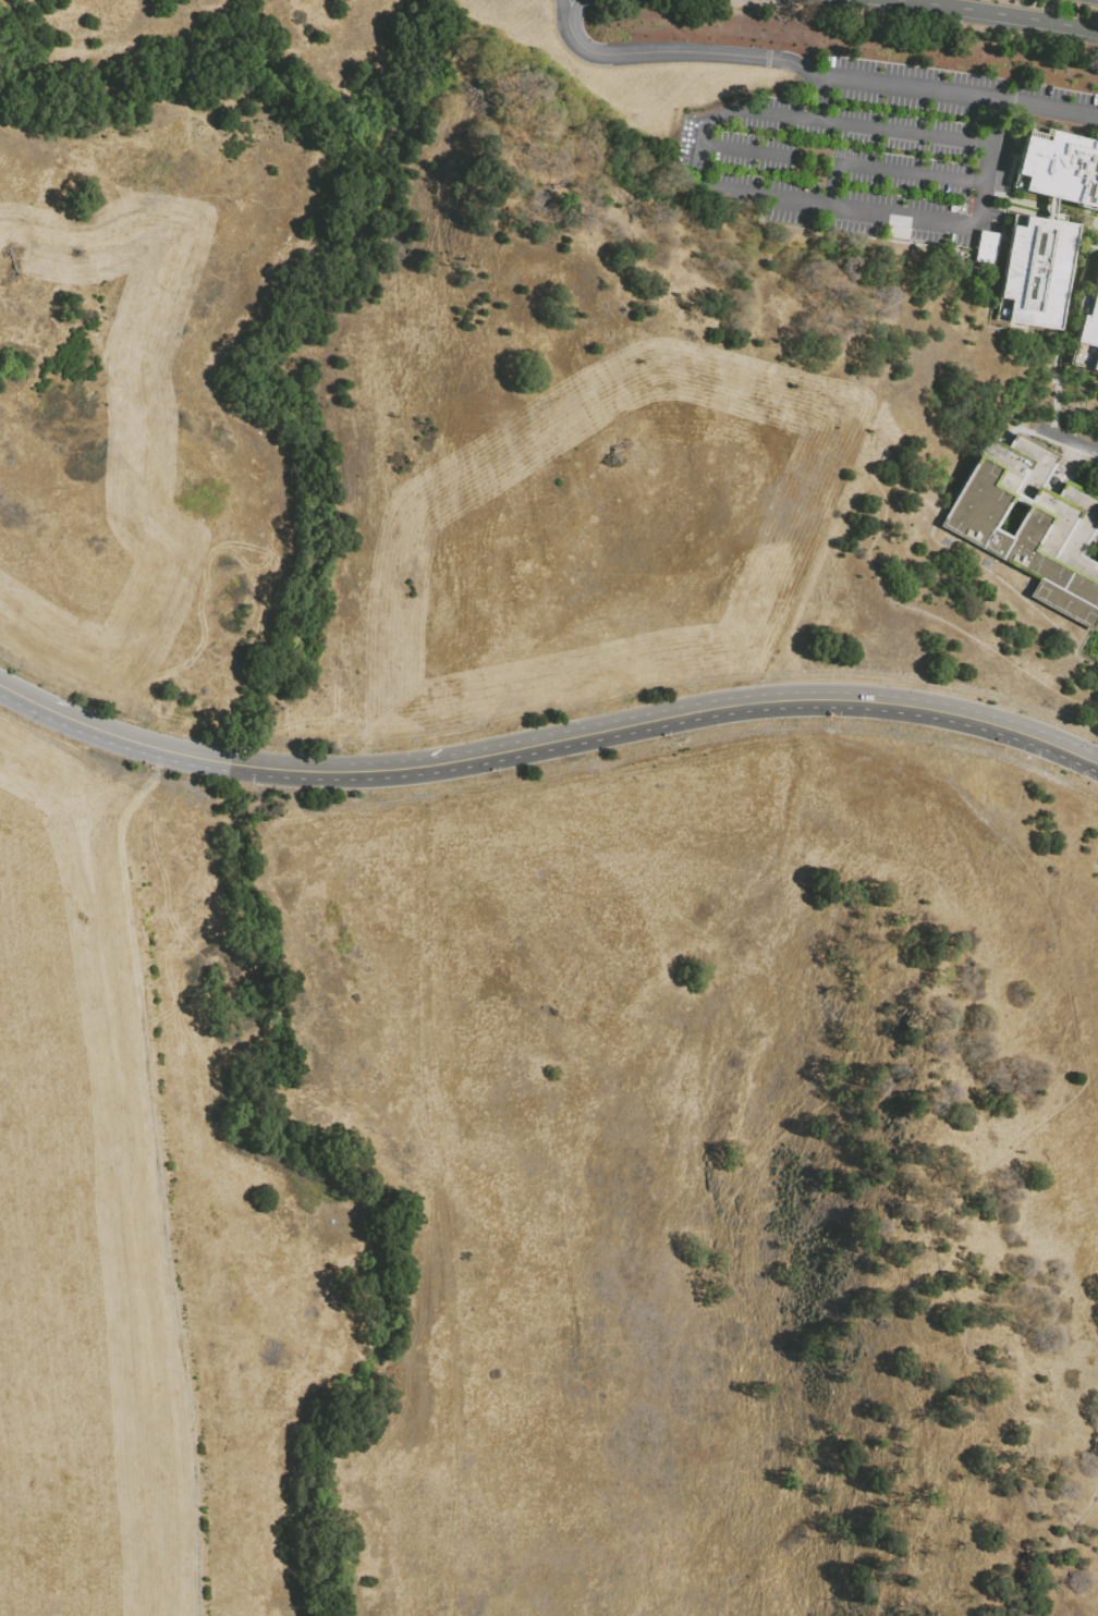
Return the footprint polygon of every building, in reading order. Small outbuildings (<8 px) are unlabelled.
[(1096,134),(1097,134),(1097,209),(1097,211),(1076,206),(1077,204),(1013,187),(1028,125),(1095,142),(1096,134)] [(1065,221),(1066,215),(1053,213),(1055,198),(1049,197),(1046,219),(1065,221)] [(1014,215),(1077,224),(1060,331),(1053,330),(1053,332),(1044,330),(1044,332),(1035,330),(1035,329),(1030,328),(1030,325),(1022,323),(1021,326),(1020,328),(1012,327),(1010,325),(1008,325),(1008,321),(998,319),(1014,215)] [(986,261),(976,260),(978,237),(989,240),(986,261)] [(988,270),(986,283),(974,281),(975,269),(988,270)] [(1094,302),(1097,284),(1097,373),(1073,367),(1085,318),(1078,317),(1083,299),(1094,302)] [(1066,483),(1097,501),(1097,533),(1085,558),(1097,565),(1097,622),(1093,633),(1029,598),(1038,581),(940,527),(988,440),(1008,451),(1016,434),(1060,458),(1042,491),(1058,500),(1066,483)] [(217,645),(219,636),(236,641),(233,650),(217,645)] [(178,680),(186,684),(181,693),(173,688),(178,680)] [(344,729),(343,721),(353,720),(353,729),(344,729)]
